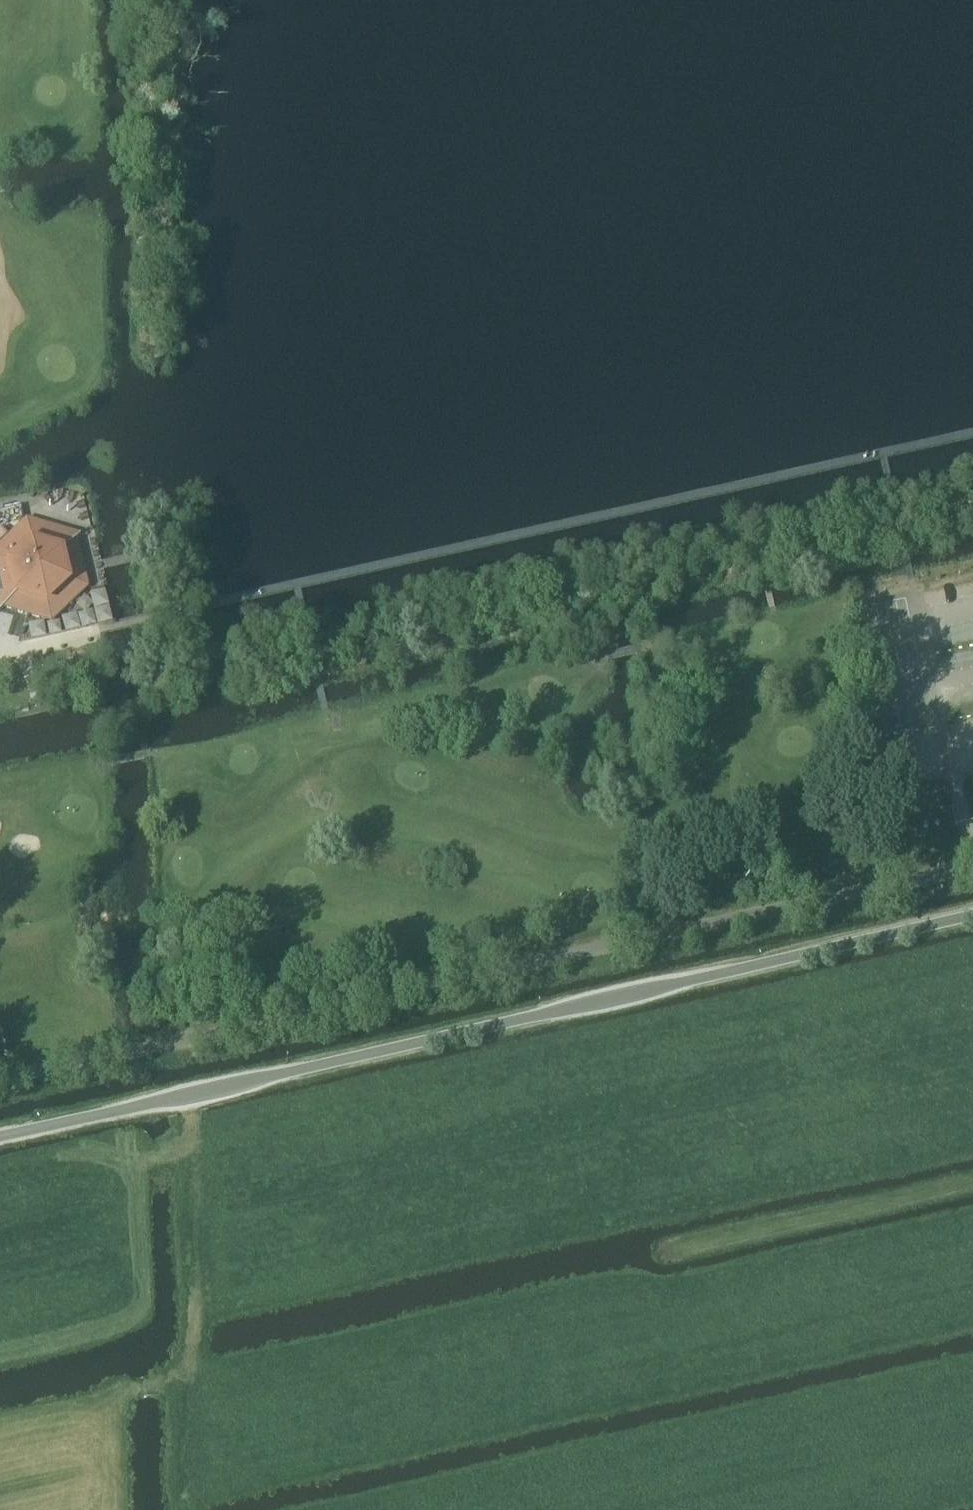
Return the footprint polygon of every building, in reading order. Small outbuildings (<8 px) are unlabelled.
[(3,610),(27,617),(30,605),(47,610),(72,586),(86,590),(86,589),(75,541),(80,537),(80,536),(78,537),(26,522),(10,537),(2,529),(0,531),(0,612),(3,610)]
